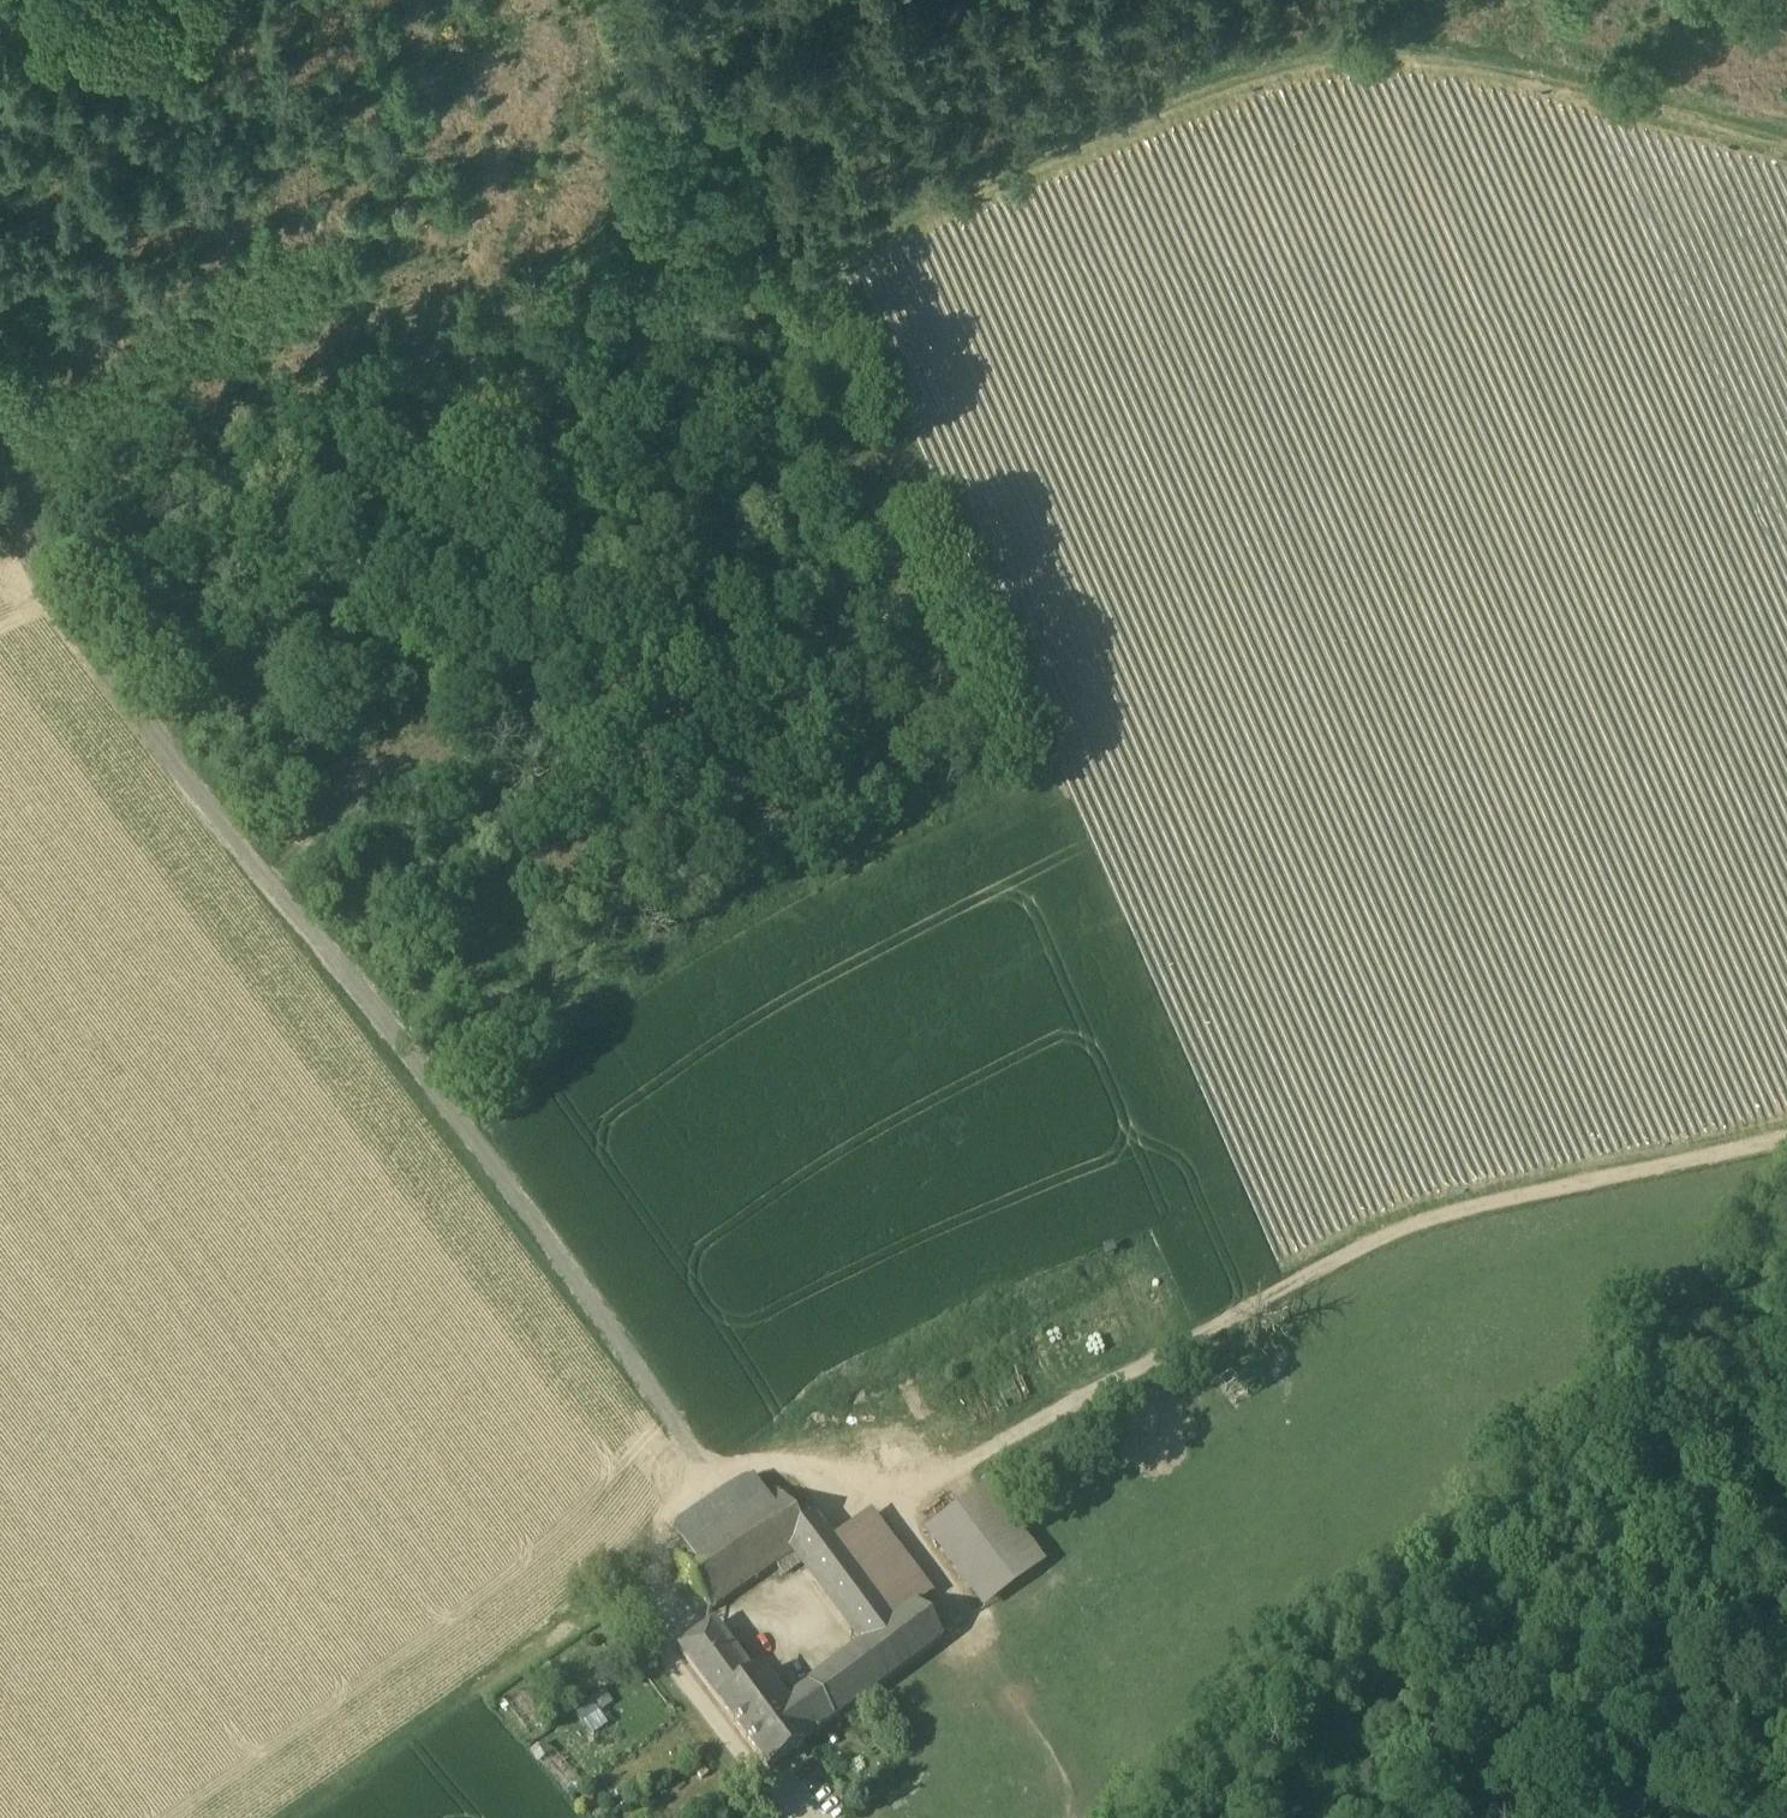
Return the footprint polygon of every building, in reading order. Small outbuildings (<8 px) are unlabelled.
[(751,1484),(679,1531),(693,1552),(765,1506),(751,1484)] [(818,1517),(796,1484),(778,1496),(800,1529),(818,1517)] [(979,1612),(1041,1569),(989,1494),(927,1538),(979,1612)] [(693,1552),(678,1563),(710,1613),(797,1553),(797,1552),(809,1544),(800,1529),(778,1496),(765,1506),(693,1552)] [(870,1519),(833,1546),(892,1626),(917,1608),(929,1599),(870,1519)] [(833,1546),(824,1534),(809,1544),(797,1552),(797,1553),(862,1640),(867,1646),(892,1626),(833,1546)] [(861,1650),(782,1709),(807,1743),(942,1642),(917,1608),(892,1626),(867,1646),(861,1650)] [(751,1683),(717,1636),(705,1631),(679,1650),(720,1705),(751,1683)] [(862,1640),(856,1644),(861,1650),(867,1646),(862,1640)] [(592,1671),(580,1680),(593,1695),(604,1686),(592,1671)] [(782,1709),(772,1717),(760,1701),(763,1698),(765,1701),(772,1696),(758,1677),(751,1683),(720,1705),(769,1771),(807,1743),(782,1709)] [(606,1689),(591,1697),(599,1712),(614,1704),(606,1689)]
